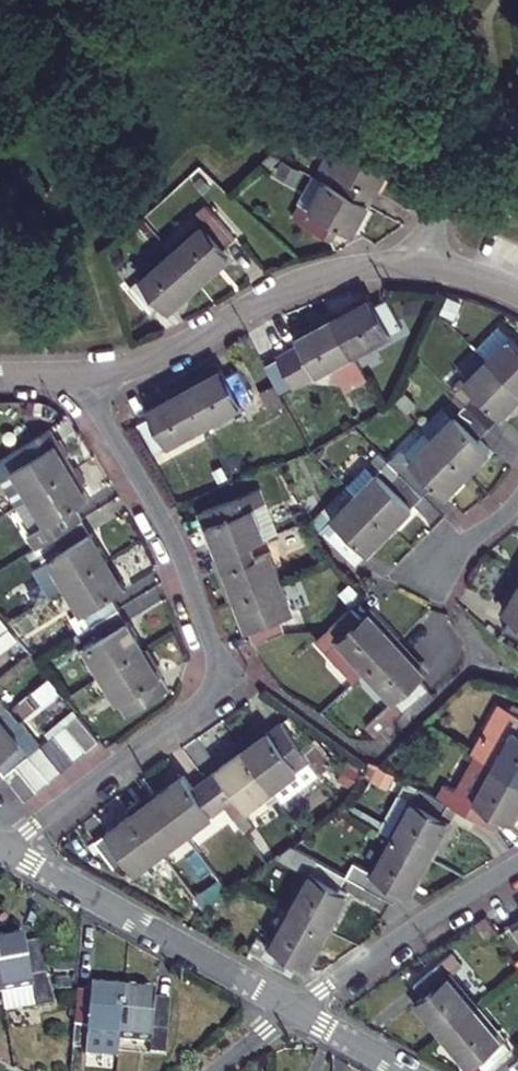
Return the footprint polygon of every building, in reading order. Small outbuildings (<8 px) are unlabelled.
[(371,208),(395,166),(352,143),(344,157),(329,184),(342,192),(371,208)] [(317,178),(329,184),(344,157),(332,150),(317,178)] [(313,215),(329,184),(317,178),(300,207),(313,215)] [(342,192),(329,184),(313,215),(300,207),(294,219),(307,226),(334,242),(341,229),(355,237),(371,208),(342,192)] [(204,218),(174,245),(202,276),(233,248),(226,241),(240,229),(209,197),(195,209),(204,218)] [(166,236),(174,245),(204,218),(195,209),(166,236)] [(171,304),(202,276),(174,245),(134,282),(156,306),(166,298),(171,304)] [(331,315),(352,354),(401,329),(385,298),(371,306),(366,296),(331,315)] [(352,354),(331,315),(294,335),(299,345),(276,357),(291,387),(332,365),(345,390),(365,379),(352,354)] [(517,391),(517,346),(499,327),(476,349),(488,360),(517,391)] [(489,429),(517,399),(517,391),(488,360),(454,394),(465,404),(489,429)] [(218,367),(183,386),(203,424),(255,397),(239,367),(222,376),(218,367)] [(203,424),(183,386),(145,406),(149,415),(137,421),(153,451),(203,424)] [(479,439),(489,429),(465,404),(432,438),(467,473),(490,451),(479,439)] [(68,475),(44,435),(0,461),(0,489),(13,510),(15,508),(28,500),(68,475)] [(432,438),(399,471),(423,496),(433,485),(445,497),(467,473),(432,438)] [(354,494),(373,475),(365,466),(345,485),(354,494)] [(376,472),(373,475),(354,494),(389,529),(423,496),(399,471),(387,482),(376,472)] [(68,475),(28,500),(45,528),(32,536),(27,539),(36,552),(53,541),(81,524),(73,512),(86,503),(68,475)] [(389,529),(354,494),(345,485),(311,519),(354,564),(389,529)] [(204,509),(220,553),(251,543),(279,534),(263,488),(204,509)] [(45,528),(28,500),(15,508),(32,536),(45,528)] [(51,562),(67,588),(105,565),(81,524),(53,541),(61,555),(51,562)] [(256,557),(251,543),(220,553),(237,598),(281,582),(270,552),(256,557)] [(213,555),(230,601),(237,598),(220,553),(213,555)] [(122,592),(105,565),(67,588),(91,629),(117,613),(109,600),(122,592)] [(253,643),(271,637),(279,633),(283,633),(278,620),(292,615),(281,582),(237,598),(253,643)] [(503,628),(517,637),(517,586),(501,613),(509,618),(503,628)] [(347,609),(326,629),(314,640),(351,680),(363,669),(396,639),(369,609),(360,616),(352,605),(347,609)] [(9,622),(0,612),(0,629),(9,622)] [(117,613),(91,629),(101,644),(85,654),(102,680),(143,655),(117,613)] [(396,639),(363,669),(390,702),(364,724),(375,735),(426,688),(417,678),(424,671),(396,639)] [(143,655),(102,680),(127,721),(168,696),(143,655)] [(497,703),(468,753),(490,766),(517,781),(517,715),(497,703)] [(78,719),(66,729),(87,754),(98,744),(78,719)] [(5,779),(17,769),(29,759),(30,758),(28,756),(0,722),(0,773),(5,779)] [(272,792),(281,805),(321,777),(302,752),(284,724),(244,752),(272,792)] [(66,729),(54,738),(75,763),(87,754),(66,729)] [(75,763),(54,738),(41,749),(62,774),(75,763)] [(30,758),(29,759),(50,784),(62,774),(41,749),(30,758)] [(205,780),(224,807),(234,820),(272,792),(244,752),(205,780)] [(29,759),(17,769),(37,794),(50,784),(29,759)] [(517,802),(517,781),(490,766),(464,814),(492,829),(499,817),(507,820),(517,802)] [(37,794),(17,769),(5,779),(25,804),(37,794)] [(185,835),(224,807),(205,780),(194,788),(185,777),(158,796),(185,835)] [(391,838),(427,859),(448,822),(440,817),(447,804),(418,788),(411,800),(391,838)] [(141,808),(158,796),(154,790),(136,802),(141,808)] [(379,831),(391,838),(411,800),(399,794),(379,831)] [(136,802),(130,807),(133,813),(161,852),(185,835),(158,796),(141,808),(136,802)] [(161,852),(133,813),(95,840),(114,867),(126,858),(135,871),(161,852)] [(363,888),(391,904),(399,892),(407,895),(427,859),(391,838),(363,888)] [(310,876),(292,908),(329,929),(348,896),(340,891),(346,879),(290,847),(279,855),(278,856),(310,876)] [(309,966),(329,929),(292,908),(272,944),(260,938),(252,951),(292,973),(299,961),(309,966)] [(510,924),(517,938),(517,919),(510,924)] [(47,980),(32,982),(26,950),(24,942),(0,947),(0,987),(1,994),(4,1010),(51,1001),(47,980)] [(32,982),(47,980),(41,947),(26,950),(32,982)] [(440,1037),(472,1009),(438,966),(414,986),(422,997),(413,1005),(440,1037)] [(91,988),(90,995),(89,1030),(89,1050),(118,1053),(119,1040),(123,991),(91,988)] [(123,991),(119,1040),(151,1042),(151,1054),(164,1055),(167,1002),(154,1000),(154,993),(123,991)] [(89,1030),(90,995),(76,994),(73,1029),(89,1030)] [(440,1037),(467,1070),(477,1062),(484,1070),(488,1070),(509,1055),(472,1009),(440,1037)]
